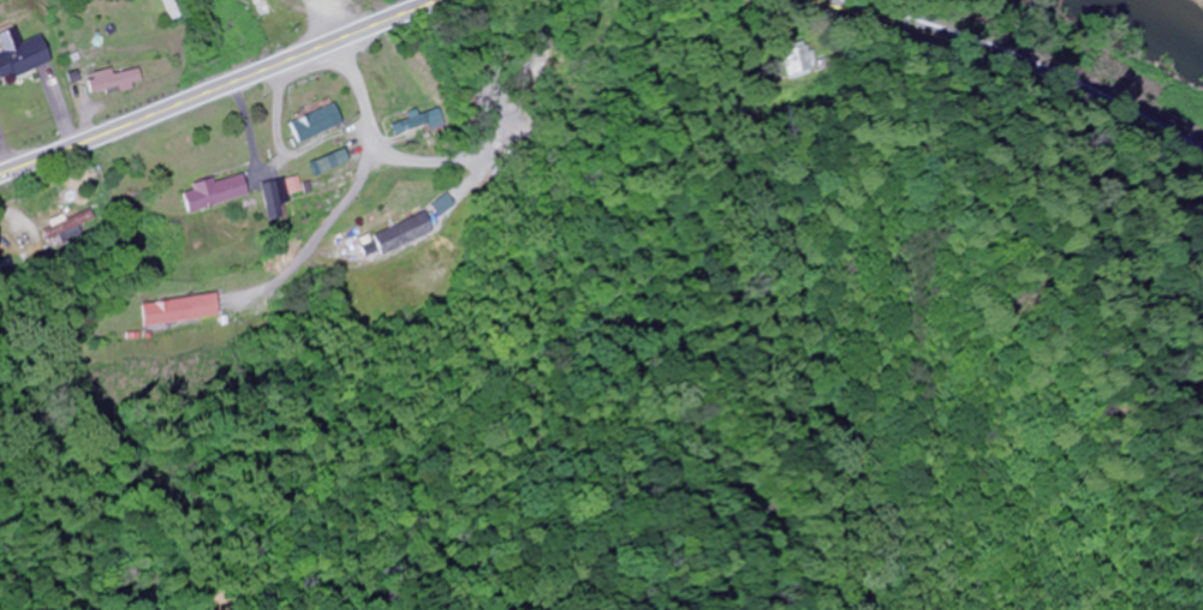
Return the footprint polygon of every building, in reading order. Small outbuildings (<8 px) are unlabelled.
[(168,23),(177,18),(169,0),(157,0),(168,23)] [(262,0),(247,0),(253,19),(266,15),(262,0)] [(31,36),(0,50),(0,81),(43,62),(31,36)] [(820,76),(812,43),(789,48),(797,81),(820,76)] [(136,86),(134,70),(83,74),(85,91),(136,86)] [(330,127),(320,108),(281,127),(292,147),(330,127)] [(393,139),(422,126),(418,116),(389,129),(393,139)] [(345,166),(340,152),(311,162),(315,176),(345,166)] [(190,188),(191,192),(181,195),(187,215),(245,198),(238,174),(190,188)] [(293,217),(287,197),(304,193),(299,176),(263,186),(273,223),(293,217)] [(46,231),(55,250),(101,229),(93,210),(46,231)] [(367,237),(376,259),(432,235),(422,213),(367,237)] [(134,306),(137,329),(212,319),(208,295),(134,306)]
